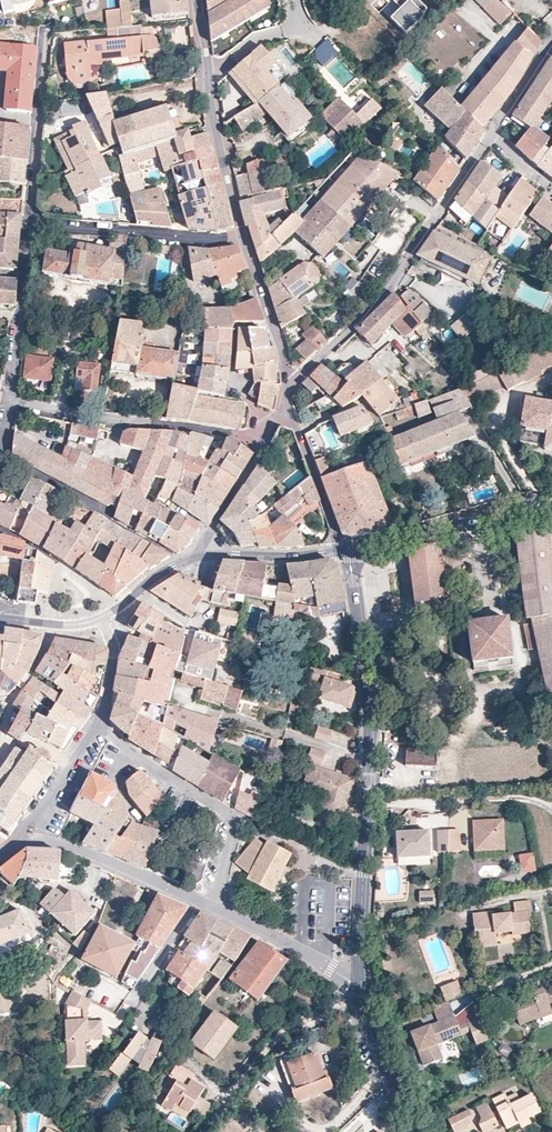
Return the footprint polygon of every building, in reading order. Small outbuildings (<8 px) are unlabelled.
[(4,11),(14,9),(13,5),(32,0),(1,0),(4,11)] [(129,0),(119,1),(120,10),(121,16),(131,15),(129,0)] [(153,18),(189,15),(187,5),(187,0),(151,0),(153,18)] [(206,5),(207,14),(228,2),(227,0),(206,0),(206,5)] [(207,14),(209,27),(211,41),(268,7),(270,3),(268,0),(232,0),(228,2),(207,14)] [(419,0),(394,0),(401,7),(391,16),(406,31),(428,9),(419,0)] [(501,0),(474,0),(498,25),(512,12),(501,0)] [(123,28),(121,16),(120,10),(106,11),(108,29),(117,28),(120,28),(123,28)] [(132,22),(131,15),(121,16),(123,28),(136,26),(135,22),(132,22)] [(118,39),(65,45),(67,74),(69,79),(72,82),(76,85),(79,86),(82,85),(85,83),(87,81),(89,79),(90,73),(90,68),(89,66),(100,65),(102,65),(102,62),(111,61),(111,59),(130,57),(130,56),(144,55),(144,52),(151,51),(153,50),(155,49),(156,47),(157,44),(157,42),(155,39),(153,37),(149,36),(142,37),(141,26),(136,26),(123,28),(120,28),(117,28),(118,39)] [(541,45),(542,42),(528,28),(520,37),(537,52),(541,45)] [(513,91),(537,52),(520,37),(508,52),(512,56),(508,60),(504,56),(477,88),(482,92),(478,96),(473,92),(460,108),(464,111),(482,129),(488,121),(496,111),(513,91)] [(322,65),(338,51),(327,38),(311,53),(322,65)] [(8,74),(7,79),(4,111),(30,113),(34,76),(37,49),(10,46),(0,45),(0,73),(8,74)] [(229,73),(255,104),(258,102),(284,81),(282,78),(285,76),(276,64),(262,47),(261,46),(229,73)] [(280,60),(276,64),(285,76),(290,71),(280,60)] [(550,60),(513,115),(531,128),(532,127),(535,128),(551,103),(551,61),(550,60)] [(455,76),(441,89),(447,95),(461,82),(455,76)] [(258,102),(255,104),(233,117),(240,129),(267,112),(287,137),(304,124),(309,128),(315,123),(294,98),(298,94),(286,83),(284,81),(258,102)] [(477,88),(473,92),(478,96),(482,92),(477,88)] [(447,95),(441,89),(425,105),(450,130),(451,131),(464,111),(460,108),(447,95)] [(105,93),(86,97),(109,147),(112,146),(119,143),(113,125),(114,125),(111,117),(112,116),(105,93)] [(320,116),(346,142),(365,123),(337,98),(320,116)] [(121,149),(123,156),(176,139),(175,136),(166,108),(161,110),(114,125),(113,125),(119,143),(121,149)] [(482,129),(464,111),(451,131),(450,130),(450,132),(446,139),(466,159),(484,131),(482,129)] [(531,128),(513,115),(510,118),(529,131),(531,128)] [(62,142),(74,168),(100,156),(84,122),(73,127),(74,130),(62,136),(64,141),(62,142)] [(304,124),(287,137),(286,138),(290,143),(309,128),(304,124)] [(26,162),(28,142),(29,128),(0,125),(0,159),(26,162)] [(532,127),(531,128),(529,131),(515,147),(524,155),(532,163),(550,139),(535,128),(532,127)] [(367,137),(371,141),(380,133),(375,128),(367,137)] [(202,173),(219,170),(212,148),(208,134),(192,139),(189,132),(175,136),(176,139),(184,166),(199,162),(202,173)] [(367,137),(362,142),(367,146),(371,141),(367,137)] [(184,166),(176,139),(123,156),(119,157),(124,177),(139,173),(136,163),(151,158),(159,156),(164,172),(171,170),(184,166)] [(356,160),(351,166),(381,192),(398,173),(361,155),(368,148),(366,147),(367,146),(362,142),(347,157),(350,160),(353,157),(356,160)] [(537,167),(542,171),(551,179),(551,147),(537,167)] [(413,181),(438,201),(446,189),(459,169),(437,148),(431,156),(427,153),(419,165),(423,167),(413,181)] [(74,168),(68,171),(70,175),(65,177),(75,198),(77,197),(82,220),(120,224),(118,217),(98,215),(95,204),(106,201),(107,201),(107,200),(108,199),(109,198),(108,197),(108,196),(107,195),(106,194),(104,194),(99,183),(110,178),(100,156),(74,168)] [(0,159),(0,184),(12,185),(12,188),(23,189),(23,185),(24,186),(26,162),(0,159)] [(268,160),(258,163),(265,192),(275,190),(268,160)] [(204,230),(218,232),(212,206),(202,173),(199,162),(184,166),(171,170),(188,229),(204,230)] [(503,176),(482,162),(477,168),(468,182),(492,205),(497,197),(492,193),(503,176)] [(258,163),(245,165),(252,195),(265,192),(258,163)] [(245,165),(233,168),(239,198),(252,195),(245,165)] [(381,192),(351,166),(334,184),(364,211),(381,192)] [(202,173),(212,206),(227,202),(224,189),(219,170),(202,173)] [(304,202),(327,178),(296,185),(304,202)] [(512,230),(538,193),(527,185),(520,179),(499,211),(487,230),(502,241),(510,228),(512,230)] [(499,211),(492,205),(468,182),(462,191),(455,200),(468,212),(462,218),(460,221),(464,226),(473,217),(487,230),(499,211)] [(364,211),(334,184),(303,220),(303,221),(294,232),(310,246),(318,254),(322,257),(364,211)] [(287,197),(285,187),(279,189),(280,193),(281,198),(287,197)] [(159,189),(144,192),(148,206),(165,206),(159,189)] [(144,192),(129,195),(137,222),(136,225),(171,228),(166,206),(165,206),(148,206),(144,192)] [(283,209),(281,198),(280,193),(240,202),(246,226),(248,225),(259,222),(258,215),(265,214),(283,209)] [(542,196),(529,214),(551,232),(551,204),(542,196)] [(22,205),(15,204),(15,200),(0,199),(0,209),(8,209),(8,214),(21,215),(22,205)] [(468,212),(455,200),(450,207),(462,218),(468,212)] [(212,206),(218,232),(225,233),(234,227),(234,226),(231,215),(227,202),(212,206)] [(21,215),(8,214),(8,209),(0,209),(0,268),(16,270),(20,236),(21,215)] [(297,215),(294,212),(288,218),(292,221),(297,215)] [(259,222),(248,225),(251,236),(268,228),(269,226),(267,222),(265,214),(258,215),(259,222)] [(303,221),(303,220),(297,215),(292,221),(288,218),(282,224),(272,235),(280,245),(281,245),(294,232),(303,221)] [(268,228),(251,236),(256,251),(272,235),(282,224),(278,219),(269,226),(268,228)] [(477,285),(489,259),(455,242),(458,236),(437,227),(417,257),(477,285)] [(272,235),(256,251),(260,263),(280,245),(272,235)] [(127,238),(111,236),(109,249),(78,245),(76,256),(48,251),(44,274),(123,288),(127,241),(127,238)] [(175,247),(157,245),(156,252),(174,254),(175,247)] [(217,276),(207,251),(189,248),(194,283),(217,276)] [(234,248),(207,251),(217,276),(223,293),(234,289),(240,281),(237,273),(247,269),(240,251),(234,248)] [(302,263),(279,281),(301,309),(309,303),(302,294),(318,282),(318,275),(308,264),(302,263)] [(356,293),(359,280),(348,278),(346,290),(356,293)] [(0,279),(0,304),(15,305),(18,281),(0,279)] [(279,281),(267,288),(280,328),(305,315),(301,309),(279,281)] [(422,324),(425,329),(429,325),(425,320),(432,314),(422,302),(415,296),(407,289),(400,297),(407,306),(422,324)] [(405,307),(394,293),(357,329),(371,345),(392,323),(406,336),(422,324),(407,306),(405,307)] [(230,309),(235,322),(264,322),(257,299),(230,309)] [(195,321),(203,319),(200,310),(197,301),(195,301),(189,303),(195,321)] [(203,319),(206,329),(232,330),(235,322),(230,309),(200,310),(203,319)] [(425,320),(429,325),(436,319),(432,314),(425,320)] [(483,323),(476,315),(470,319),(478,328),(483,323)] [(462,341),(478,328),(470,319),(468,316),(452,330),(462,341)] [(0,319),(0,329),(8,329),(9,320),(0,319)] [(138,365),(147,324),(119,321),(105,396),(111,397),(113,394),(116,394),(122,362),(138,365)] [(154,324),(147,324),(138,365),(137,374),(174,380),(175,375),(177,364),(180,350),(182,339),(183,332),(184,327),(154,324)] [(298,360),(300,363),(326,342),(313,325),(302,335),(306,340),(296,350),(302,357),(298,360)] [(205,329),(204,343),(231,345),(231,340),(232,330),(206,329),(205,329)] [(249,330),(239,329),(236,369),(247,369),(248,377),(253,377),(253,368),(255,368),(252,352),(249,330)] [(268,329),(249,330),(252,352),(273,348),(271,338),(268,329)] [(204,343),(203,355),(230,357),(230,354),(231,345),(204,343)] [(274,348),(273,348),(252,352),(255,368),(267,365),(278,364),(276,356),(274,348)] [(203,355),(203,367),(229,371),(230,365),(230,357),(203,355)] [(540,373),(529,355),(514,363),(525,380),(540,373)] [(53,360),(26,357),(23,380),(51,383),(53,360)] [(345,380),(362,395),(381,380),(365,361),(357,370),(350,364),(343,364),(337,371),(345,380)] [(98,365),(76,363),(74,376),(82,377),(81,388),(96,390),(98,365)] [(525,380),(514,363),(475,384),(461,389),(470,403),(505,385),(508,389),(525,380)] [(278,366),(278,364),(267,365),(255,368),(253,368),(253,377),(254,383),(248,395),(253,398),(259,400),(261,384),(280,385),(279,378),(277,377),(278,366)] [(314,372),(302,384),(311,393),(319,385),(324,390),(336,378),(321,365),(314,372)] [(203,367),(200,380),(227,384),(228,378),(229,371),(203,367)] [(328,394),(314,402),(321,410),(327,406),(334,399),(343,407),(362,395),(345,380),(342,382),(336,378),(324,390),(328,394)] [(227,384),(200,380),(198,392),(212,394),(225,397),(226,391),(227,384)] [(362,395),(380,416),(398,399),(381,380),(362,395)] [(259,400),(258,405),(265,408),(271,410),(272,403),(276,404),(280,385),(261,384),(259,400)] [(198,392),(173,386),(167,418),(179,419),(189,420),(197,397),(198,392)] [(459,411),(471,406),(470,403),(461,389),(450,392),(454,401),(433,409),(438,420),(459,411)] [(438,396),(428,399),(433,409),(454,401),(450,392),(438,396)] [(189,420),(241,429),(245,405),(197,397),(189,420)] [(403,399),(406,407),(412,405),(408,398),(403,399)] [(526,398),(519,440),(521,441),(544,446),(544,449),(551,451),(551,402),(526,398)] [(406,407),(395,411),(397,419),(417,413),(419,417),(430,411),(426,400),(412,405),(406,407)] [(362,406),(333,417),(341,436),(355,430),(358,436),(376,427),(362,406)] [(28,414),(17,411),(16,421),(26,423),(28,414)] [(474,437),(459,411),(438,420),(426,425),(436,452),(460,442),(474,437)] [(66,422),(56,420),(55,426),(64,428),(66,422)] [(97,439),(99,429),(72,423),(70,434),(97,439)] [(392,425),(385,428),(388,434),(394,431),(392,425)] [(396,437),(390,440),(400,466),(410,462),(436,452),(426,425),(396,437)] [(129,431),(123,434),(120,444),(143,452),(144,449),(146,447),(149,449),(150,454),(165,458),(173,432),(157,432),(129,431)] [(394,431),(388,434),(390,440),(396,437),(394,431)] [(178,433),(173,432),(165,458),(184,465),(189,438),(185,436),(178,433)] [(107,506),(111,505),(112,505),(113,484),(128,490),(145,499),(155,477),(152,475),(155,466),(142,461),(139,469),(132,476),(66,447),(62,457),(15,433),(14,445),(13,454),(13,456),(15,458),(18,460),(75,490),(107,506)] [(190,435),(189,438),(184,465),(183,475),(200,484),(203,477),(213,482),(220,469),(229,454),(222,451),(218,450),(209,464),(198,459),(203,447),(208,449),(213,439),(192,434),(190,435)] [(227,440),(222,451),(229,454),(220,469),(237,480),(238,479),(238,478),(254,454),(243,447),(232,438),(227,440)] [(436,452),(437,456),(462,446),(460,442),(436,452)] [(412,467),(437,456),(436,452),(410,462),(412,467)] [(314,456),(321,479),(331,476),(322,453),(314,456)] [(222,520),(217,529),(232,546),(247,548),(258,545),(249,525),(244,516),(261,502),(277,484),(265,472),(269,468),(262,461),(258,466),(251,477),(239,495),(222,520)] [(331,476),(321,479),(342,535),(347,536),(352,538),(393,527),(368,463),(331,476)] [(234,485),(237,480),(220,469),(213,482),(229,491),(234,485)] [(179,486),(178,489),(194,496),(195,495),(200,484),(183,475),(179,486)] [(218,509),(229,491),(213,482),(203,477),(200,484),(195,495),(218,509)] [(34,478),(22,500),(33,506),(49,516),(53,509),(62,494),(58,491),(34,478)] [(287,497),(274,507),(293,527),(308,513),(306,510),(310,506),(320,501),(310,478),(298,487),(287,497)] [(176,494),(173,501),(188,512),(194,496),(178,489),(179,486),(166,480),(156,502),(166,505),(172,492),(176,494)] [(116,511),(114,518),(120,521),(128,526),(133,515),(141,519),(149,502),(145,499),(128,490),(113,484),(112,505),(111,505),(116,511)] [(4,527),(8,529),(20,535),(33,506),(22,500),(0,491),(0,525),(4,527)] [(462,492),(454,495),(460,509),(469,506),(462,492)] [(207,525),(218,509),(195,495),(194,496),(188,512),(207,525)] [(55,526),(43,548),(62,561),(64,562),(73,549),(77,542),(82,533),(85,528),(89,522),(94,513),(67,497),(61,514),(58,520),(55,526)] [(141,533),(147,536),(156,520),(162,509),(155,505),(149,502),(141,519),(135,531),(141,533)] [(33,506),(20,535),(34,543),(43,548),(55,526),(58,520),(49,516),(33,506)] [(258,545),(258,548),(282,549),(290,549),(304,547),(301,535),(293,527),(274,507),(267,514),(260,518),(249,525),(258,545)] [(156,520),(189,543),(194,536),(200,529),(177,515),(176,515),(162,509),(156,520)] [(73,549),(64,562),(72,567),(76,570),(86,556),(87,557),(90,552),(93,554),(98,545),(95,543),(96,540),(108,522),(94,513),(89,522),(85,528),(82,533),(77,542),(73,549)] [(156,520),(147,536),(177,555),(184,549),(190,544),(189,543),(156,520)] [(108,522),(96,540),(114,550),(116,546),(132,555),(142,542),(132,537),(127,534),(108,522)] [(517,534),(528,617),(532,618),(536,643),(548,703),(551,702),(551,530),(547,530),(517,534)] [(21,579),(22,571),(23,562),(25,544),(21,543),(11,539),(0,537),(0,576),(21,579)] [(142,542),(132,555),(149,568),(151,569),(159,564),(170,557),(142,542)] [(25,544),(23,562),(35,564),(31,591),(37,592),(46,594),(49,585),(51,577),(52,569),(53,567),(54,563),(40,553),(25,544)] [(440,545),(397,551),(398,560),(409,558),(416,609),(447,605),(440,545)] [(105,568),(103,573),(128,586),(139,577),(149,568),(132,555),(116,546),(114,550),(105,568)] [(397,551),(383,553),(385,562),(398,560),(397,551)] [(86,556),(76,570),(86,576),(91,580),(99,564),(91,559),(87,557),(86,556)] [(322,562),(311,564),(318,608),(295,606),(288,604),(288,608),(319,619),(346,612),(339,568),(331,561),(322,562)] [(21,579),(17,603),(26,604),(36,605),(37,592),(31,591),(35,564),(23,562),(22,571),(21,579)] [(213,591),(210,602),(225,605),(228,594),(244,597),(288,604),(295,606),(294,596),(292,592),(291,587),(265,583),(267,565),(231,563),(223,563),(213,591)] [(99,564),(91,580),(94,582),(98,585),(103,573),(105,568),(99,564)] [(301,565),(287,566),(291,587),(292,592),(294,596),(295,606),(318,608),(311,564),(301,565)] [(103,573),(98,585),(111,593),(115,597),(128,586),(103,573)] [(181,574),(151,591),(191,617),(202,600),(210,602),(213,591),(199,586),(201,584),(195,582),(189,579),(185,578),(181,574)] [(135,617),(129,627),(141,634),(167,645),(166,650),(180,655),(182,647),(187,629),(166,617),(165,618),(143,604),(135,617)] [(239,614),(220,610),(218,622),(236,626),(239,614)] [(374,629),(384,627),(382,614),(372,615),(374,629)] [(507,620),(468,624),(473,662),(511,658),(507,620)] [(140,653),(137,661),(149,664),(146,670),(147,670),(142,684),(138,683),(136,700),(157,706),(167,708),(168,703),(163,702),(170,676),(174,671),(183,674),(181,680),(203,688),(200,700),(237,711),(243,692),(186,674),(189,663),(190,663),(199,631),(188,629),(182,647),(180,655),(144,642),(140,653)] [(17,632),(6,630),(3,660),(15,667),(22,641),(23,633),(17,632)] [(34,635),(23,633),(22,641),(15,667),(28,673),(29,671),(36,656),(39,651),(40,647),(44,637),(34,635)] [(235,635),(228,633),(226,640),(233,642),(235,635)] [(127,642),(124,648),(140,653),(144,642),(138,640),(129,637),(127,642)] [(55,640),(48,656),(69,666),(73,656),(96,665),(106,666),(107,655),(107,653),(107,652),(106,650),(104,649),(101,648),(81,645),(55,640)] [(124,648),(119,661),(135,666),(140,653),(124,648)] [(48,656),(36,674),(47,680),(55,685),(63,676),(69,666),(48,656)] [(73,656),(69,666),(95,679),(103,682),(104,674),(106,666),(96,665),(73,656)] [(511,658),(473,663),(474,670),(486,669),(487,675),(499,674),(499,667),(512,665),(511,658)] [(17,685),(18,684),(28,673),(15,667),(3,660),(2,672),(2,673),(17,685)] [(135,666),(119,661),(118,670),(117,677),(138,683),(142,684),(147,670),(146,670),(135,666)] [(69,666),(63,676),(99,698),(101,690),(103,682),(95,679),(69,666)] [(0,672),(0,691),(9,695),(17,685),(2,673),(2,672),(0,672)] [(63,676),(55,685),(64,693),(64,694),(91,710),(99,698),(63,676)] [(116,682),(114,693),(118,694),(136,700),(138,683),(117,677),(116,682)] [(18,700),(15,706),(22,710),(38,716),(44,707),(35,700),(40,693),(46,697),(51,690),(33,678),(23,691),(22,693),(18,700)] [(355,687),(325,678),(318,699),(350,708),(354,697),(348,696),(350,690),(354,692),(355,687)] [(51,690),(46,697),(57,705),(84,722),(88,715),(91,710),(64,694),(61,697),(51,690)] [(118,694),(115,705),(132,711),(139,715),(163,726),(167,708),(157,706),(136,700),(118,694)] [(58,726),(49,743),(57,747),(65,751),(67,747),(84,722),(57,705),(52,713),(47,720),(58,726)] [(115,705),(110,720),(125,734),(122,737),(124,740),(128,743),(129,740),(139,715),(132,711),(115,705)] [(167,708),(163,726),(185,739),(209,753),(219,722),(168,706),(167,708)] [(22,710),(8,734),(15,739),(20,742),(28,734),(33,726),(38,716),(22,710)] [(139,715),(129,740),(155,756),(163,726),(139,715)] [(33,726),(28,734),(38,739),(49,743),(58,726),(47,720),(38,716),(33,726)] [(163,726),(155,756),(162,761),(160,763),(162,765),(173,771),(182,748),(185,739),(163,726)] [(332,731),(318,727),(314,738),(328,743),(332,731)] [(10,836),(18,824),(16,823),(22,815),(23,816),(27,811),(25,810),(34,798),(35,799),(37,797),(35,796),(44,783),(45,784),(47,782),(45,781),(54,770),(55,770),(58,766),(52,761),(52,759),(51,758),(50,756),(48,754),(47,753),(45,751),(43,751),(41,750),(38,750),(37,751),(35,752),(34,751),(35,749),(30,746),(27,750),(25,749),(24,749),(22,749),(21,752),(16,748),(0,771),(0,829),(10,836)] [(182,748),(173,771),(185,779),(197,786),(209,764),(182,748)] [(325,753),(311,749),(306,764),(310,766),(320,769),(325,753)] [(432,751),(406,749),(404,765),(435,767),(432,751)] [(209,764),(197,786),(211,795),(223,802),(240,771),(213,755),(209,764)] [(320,769),(310,766),(302,791),(322,797),(326,804),(334,806),(331,816),(342,820),(344,814),(354,817),(355,806),(347,804),(351,791),(341,787),(344,777),(320,769)] [(128,790),(130,797),(133,802),(153,785),(140,771),(126,782),(128,790)] [(91,773),(70,813),(95,825),(101,816),(118,792),(113,784),(91,773)] [(153,785),(133,802),(140,810),(146,817),(165,800),(153,785)] [(118,792),(101,816),(121,829),(129,818),(127,811),(127,808),(125,805),(123,802),(118,792)] [(239,793),(235,809),(246,815),(247,815),(254,819),(264,797),(251,792),(249,798),(239,793)] [(146,817),(128,860),(138,864),(146,867),(163,817),(152,812),(146,817)] [(95,825),(83,843),(95,848),(106,852),(121,829),(101,816),(95,825)] [(121,829),(106,852),(113,854),(127,860),(142,827),(136,826),(129,818),(121,829)] [(501,819),(472,821),(474,851),(503,849),(501,819)] [(428,829),(396,831),(398,856),(429,855),(428,829)] [(458,829),(447,829),(446,844),(436,845),(436,852),(446,851),(459,851),(458,829)] [(246,849),(235,863),(250,875),(247,880),(271,892),(291,854),(268,842),(265,846),(257,839),(248,851),(246,849)] [(0,871),(0,880),(13,891),(26,864),(27,851),(0,871)] [(26,864),(13,891),(20,897),(25,889),(28,879),(60,881),(69,881),(70,875),(73,875),(73,868),(70,868),(71,857),(60,852),(27,851),(26,864)] [(520,874),(535,873),(533,853),(518,855),(520,874)] [(95,912),(70,890),(65,896),(58,890),(53,888),(39,904),(75,935),(95,912)] [(433,890),(419,889),(418,900),(432,901),(433,890)] [(178,904),(158,895),(136,936),(143,940),(122,982),(134,988),(188,908),(178,904)] [(496,911),(471,914),(475,946),(495,944),(494,932),(510,931),(510,934),(531,931),(527,900),(512,902),(513,913),(496,915),(496,911)] [(28,933),(19,911),(0,918),(0,944),(28,933)] [(201,913),(185,937),(191,941),(216,957),(219,953),(234,928),(221,922),(201,913)] [(100,927),(83,960),(119,978),(135,944),(100,927)] [(246,934),(234,928),(219,953),(234,962),(250,937),(246,934)] [(182,942),(178,947),(181,949),(183,946),(187,948),(191,941),(185,937),(182,942)] [(216,957),(191,941),(187,948),(183,946),(181,949),(178,947),(177,950),(179,952),(221,980),(231,966),(216,957)] [(277,954),(259,942),(229,980),(257,1001),(288,961),(277,954)] [(179,952),(166,971),(172,975),(194,991),(202,981),(214,989),(221,980),(179,952)] [(167,983),(192,999),(197,993),(194,991),(172,975),(167,983)] [(444,1001),(462,996),(458,982),(440,987),(444,1001)] [(509,1000),(518,1024),(535,1017),(533,1013),(548,1007),(547,1005),(551,1003),(551,993),(549,986),(540,989),(540,987),(509,1000)] [(71,992),(65,1005),(68,1058),(85,1057),(83,1043),(88,1043),(88,1040),(93,1040),(101,1039),(100,1022),(86,1023),(86,1017),(82,1018),(82,1013),(86,1013),(86,1012),(86,1009),(89,1002),(71,992)] [(206,999),(197,993),(192,999),(182,1010),(187,1015),(189,1013),(193,1015),(206,999)] [(182,1010),(181,1012),(178,1015),(183,1020),(187,1015),(182,1010)] [(237,1028),(214,1012),(192,1043),(214,1059),(237,1028)] [(147,1075),(158,1044),(156,1043),(161,1037),(164,1033),(171,1024),(160,1014),(150,1027),(156,1032),(146,1043),(145,1044),(140,1042),(141,1041),(141,1040),(132,1035),(128,1044),(125,1042),(123,1047),(125,1048),(120,1058),(129,1063),(129,1062),(130,1060),(140,1065),(138,1068),(137,1071),(147,1075)] [(453,1015),(411,1032),(423,1064),(437,1059),(432,1045),(436,1043),(434,1039),(458,1029),(453,1015)] [(161,1037),(156,1043),(166,1035),(164,1033),(161,1037)] [(294,1060),(287,1063),(297,1090),(291,1092),(295,1102),(333,1088),(328,1077),(324,1079),(322,1073),(314,1053),(294,1060)] [(85,1057),(68,1058),(69,1067),(85,1066),(85,1057)] [(287,1063),(294,1060),(292,1057),(279,1062),(291,1092),(297,1090),(287,1063)] [(120,1058),(118,1058),(109,1076),(118,1081),(129,1063),(120,1058)] [(177,1064),(173,1071),(181,1076),(180,1076),(162,1106),(171,1112),(176,1104),(190,1113),(204,1089),(192,1081),(195,1075),(177,1064)] [(180,1076),(172,1071),(169,1077),(177,1082),(180,1076)] [(503,1093),(490,1099),(505,1127),(539,1112),(531,1095),(509,1106),(503,1093)] [(447,1118),(453,1131),(457,1131),(465,1128),(468,1116),(465,1110),(447,1118)] [(489,1112),(479,1117),(477,1124),(482,1131),(483,1131),(497,1125),(489,1112)]
